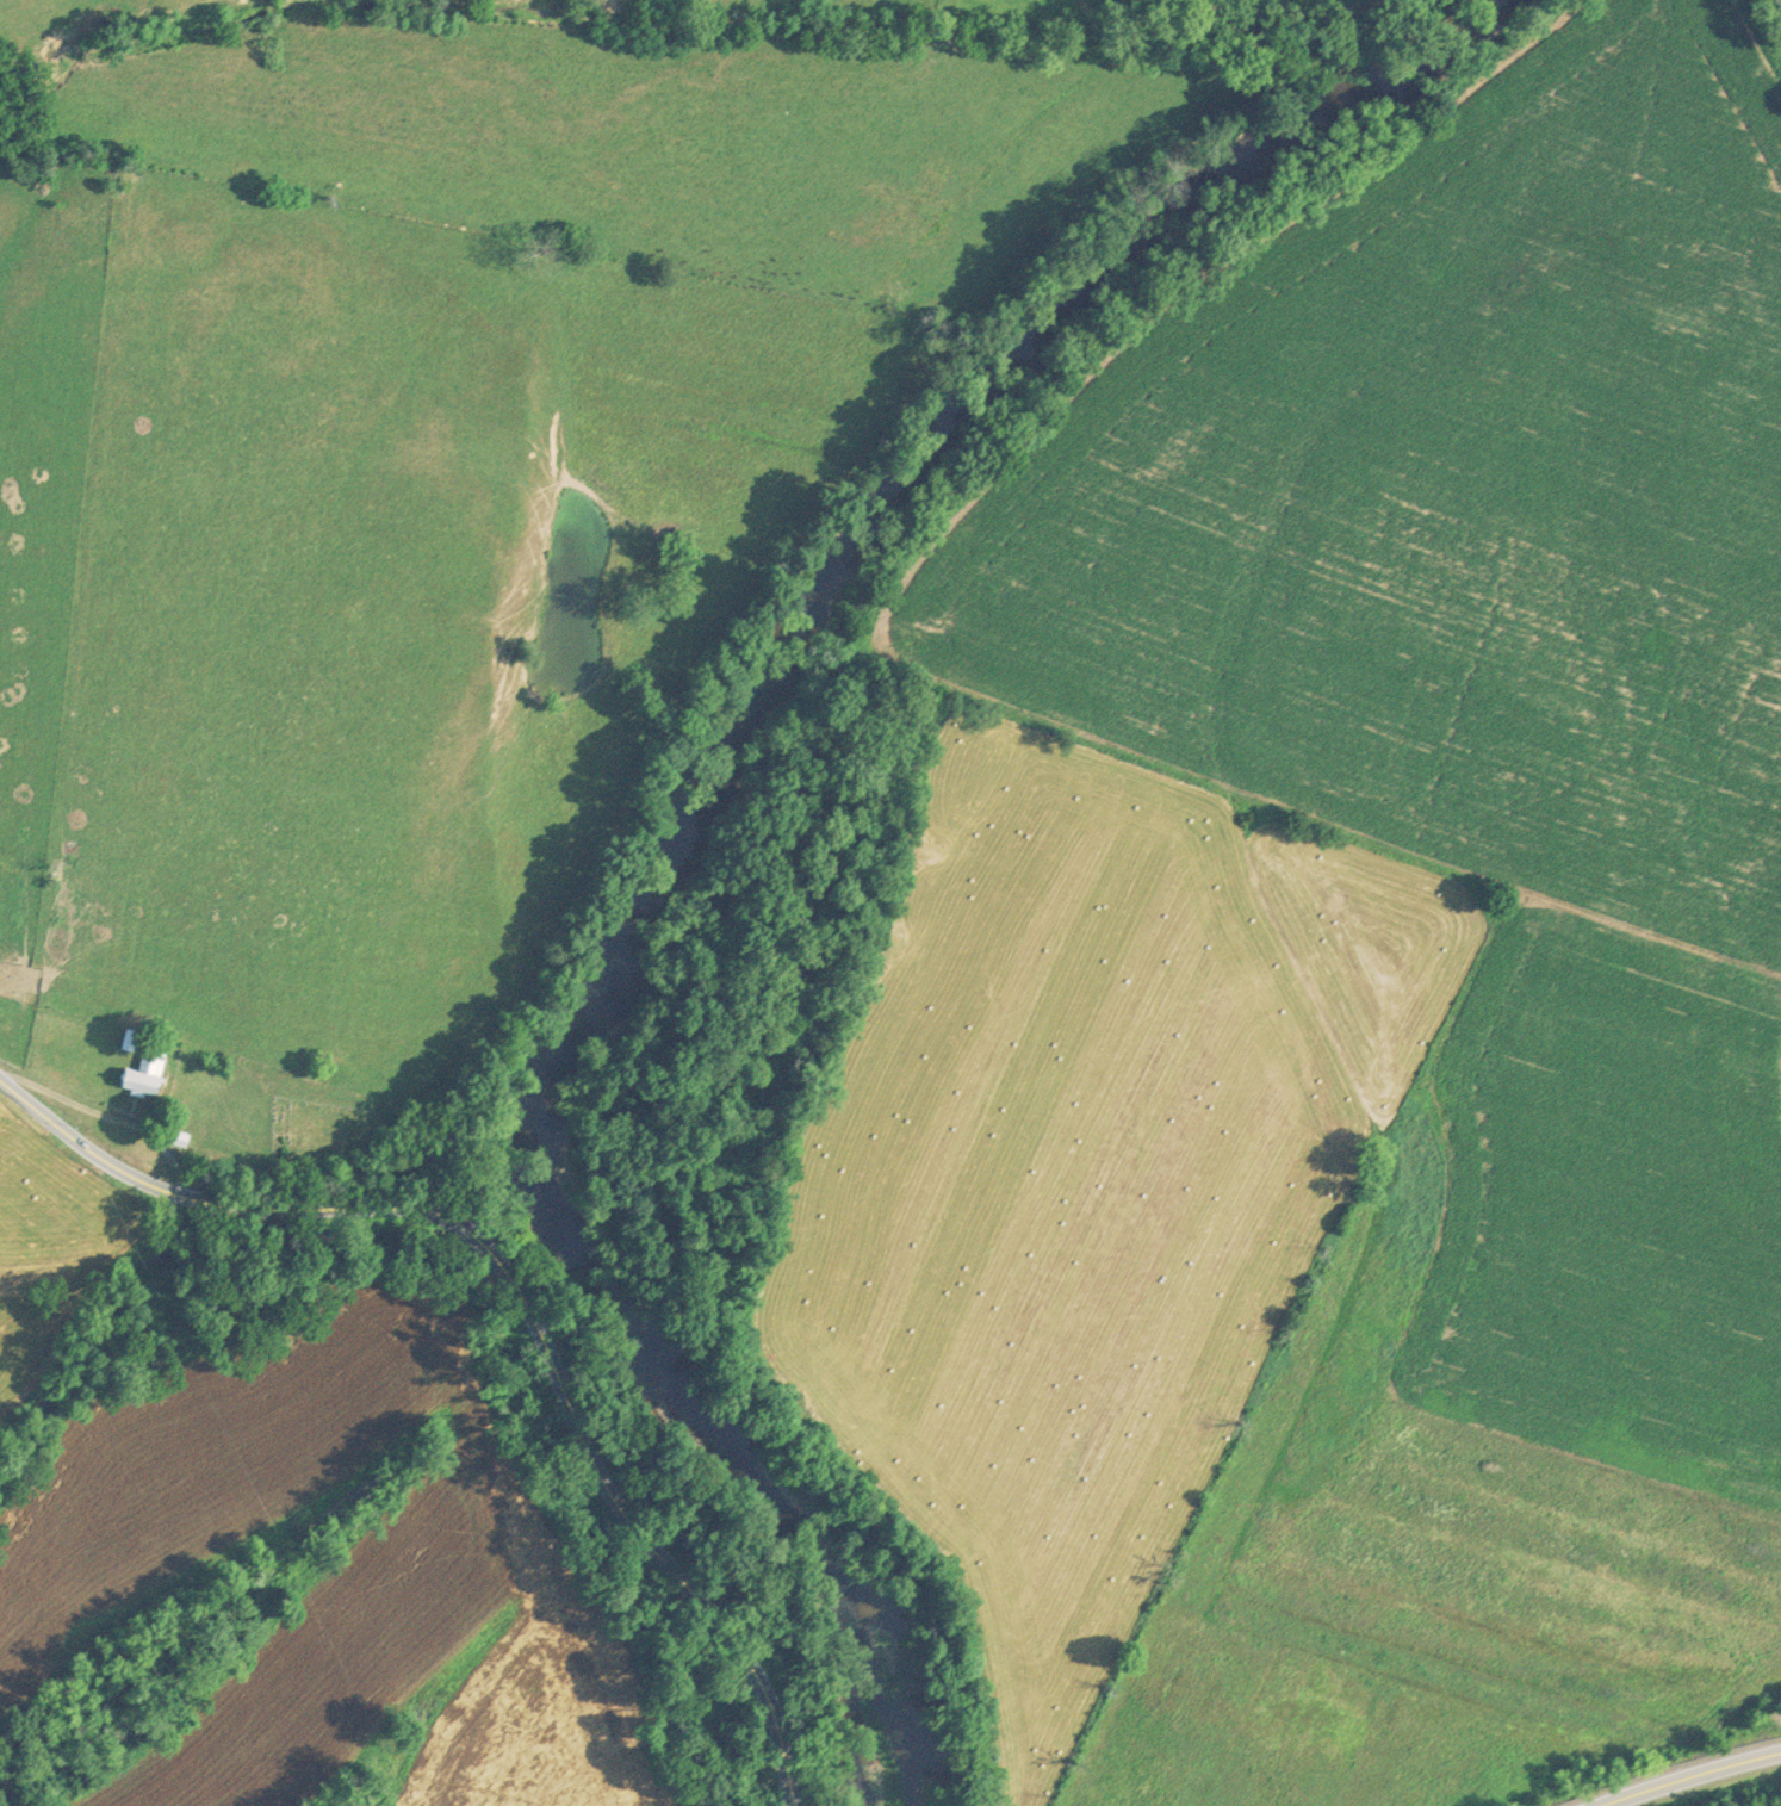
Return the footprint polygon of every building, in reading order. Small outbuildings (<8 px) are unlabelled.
[(121,1046),(131,1048),(132,1039),(122,1037),(121,1046)] [(136,1068),(124,1064),(118,1082),(154,1092),(166,1050),(143,1043),(136,1068)]
